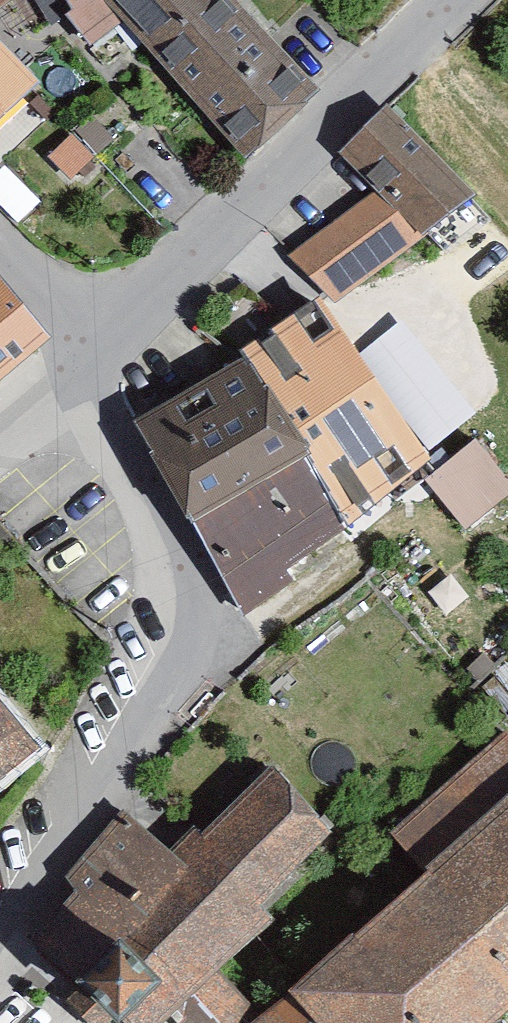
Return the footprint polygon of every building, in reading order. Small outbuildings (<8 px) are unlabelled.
[(3,15),(22,0),(0,0),(0,12),(3,15)] [(97,45),(140,6),(135,0),(76,0),(97,45)] [(140,6),(146,13),(139,23),(259,154),(332,83),(252,0),(135,0),(140,6)] [(0,50),(0,122),(36,86),(0,50)] [(469,194),(388,113),(348,152),(421,227),(469,194)] [(423,233),(379,192),(296,254),(338,296),(423,233)] [(0,278),(0,384),(53,336),(0,278)] [(325,301),(253,352),(352,518),(446,454),(325,301)] [(417,313),(378,335),(435,438),(474,416),(417,313)] [(253,352),(143,419),(246,608),(362,534),(352,518),(253,352)] [(431,472),(472,522),(507,493),(507,466),(480,432),(431,472)] [(0,692),(0,792),(49,750),(0,692)] [(94,967),(147,1022),(160,1022),(178,1006),(193,1022),(238,1022),(265,997),(229,959),(365,831),(288,749),(181,850),(139,806),(79,863),(93,877),(63,905),(109,954),(94,967)] [(299,985),(333,1022),(500,1022),(507,1016),(507,802),(299,985)] [(299,985),(253,1022),(333,1022),(299,985)]
